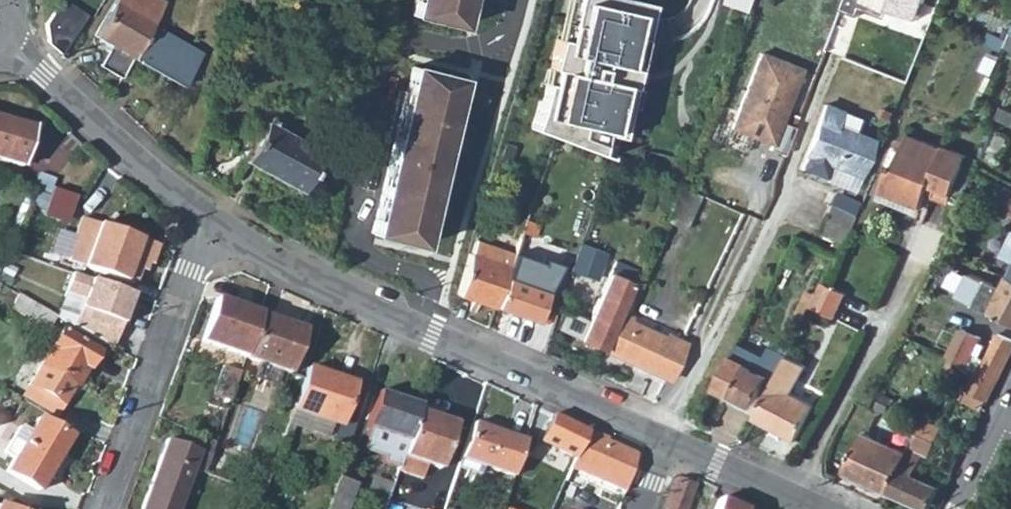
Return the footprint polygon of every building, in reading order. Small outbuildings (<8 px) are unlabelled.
[(61,54),(80,23),(87,14),(67,0),(59,0),(46,22),(47,42),(61,54)] [(133,56),(152,23),(164,3),(160,0),(115,0),(95,35),(133,56)] [(409,14),(459,27),(465,0),(412,0),(409,14)] [(531,128),(605,156),(610,135),(624,139),(637,84),(638,78),(640,70),(648,40),(653,19),(657,3),(642,0),(565,0),(531,128)] [(753,0),(720,0),(720,1),(751,9),(753,0)] [(152,23),(133,56),(184,85),(202,53),(152,23)] [(101,63),(122,76),(130,61),(109,48),(101,63)] [(759,52),(729,127),(754,138),(756,133),(771,140),(768,148),(783,155),(794,127),(780,121),(801,69),(759,52)] [(411,67),(371,231),(420,244),(461,80),(411,67)] [(799,169),(808,172),(822,134),(830,109),(822,107),(799,169)] [(995,119),(1010,128),(1010,114),(999,108),(995,119)] [(822,134),(808,172),(851,188),(870,138),(852,132),(857,119),(830,109),(822,134)] [(22,166),(33,128),(0,119),(0,160),(22,166)] [(255,142),(245,161),(299,191),(320,151),(266,122),(255,142)] [(995,134),(985,157),(997,162),(1007,139),(995,134)] [(890,168),(880,193),(919,209),(928,187),(930,188),(945,147),(943,146),(942,149),(906,136),(893,169),(890,168)] [(945,147),(930,188),(936,190),(932,199),(940,202),(960,153),(945,147)] [(960,153),(940,202),(947,205),(967,156),(960,153)] [(1006,185),(996,206),(1010,213),(1010,188),(1006,185)] [(48,196),(37,192),(34,200),(44,204),(44,207),(49,208),(43,226),(80,239),(72,262),(131,283),(133,282),(141,263),(149,265),(155,247),(97,226),(103,205),(51,188),(48,196)] [(829,205),(853,215),(858,204),(830,191),(824,203),(829,205)] [(919,209),(880,193),(877,199),(917,216),(919,209)] [(815,234),(839,245),(847,228),(853,215),(829,205),(815,234)] [(513,253),(495,307),(536,321),(545,292),(517,283),(537,225),(524,220),(513,253)] [(469,253),(457,294),(495,307),(513,253),(476,240),(472,253),(469,253)] [(1010,240),(1002,257),(1010,261),(1010,241),(1010,240)] [(581,244),(571,269),(596,279),(605,253),(581,244)] [(579,339),(603,350),(621,312),(639,273),(616,261),(579,339)] [(131,294),(72,273),(65,292),(83,298),(73,326),(112,349),(131,294)] [(1005,277),(1000,289),(984,282),(973,304),(1010,322),(1010,280),(1005,277)] [(821,283),(805,318),(817,323),(822,313),(835,318),(845,295),(821,283)] [(17,294),(8,310),(46,333),(55,316),(17,294)] [(202,341),(243,356),(256,318),(246,315),(247,311),(216,300),(204,334),(202,341)] [(621,312),(603,350),(669,380),(686,343),(666,334),(665,337),(631,322),(633,319),(621,312)] [(243,356),(242,358),(289,373),(301,337),(288,332),(291,326),(257,314),(256,318),(243,356)] [(291,326),(288,332),(301,337),(303,331),(291,326)] [(936,352),(948,357),(997,382),(1010,353),(1010,338),(995,333),(983,359),(973,355),(981,338),(959,328),(951,344),(942,340),(936,352)] [(96,350),(58,329),(28,383),(62,402),(73,383),(75,384),(85,367),(86,368),(96,350)] [(736,344),(730,357),(756,369),(762,356),(736,344)] [(730,357),(714,387),(754,406),(758,397),(764,400),(786,358),(766,348),(762,356),(756,369),(730,357)] [(948,357),(942,373),(948,376),(949,372),(970,381),(966,390),(988,400),(997,382),(948,357)] [(759,409),(754,419),(794,439),(812,405),(791,394),(805,368),(786,358),(764,400),(759,409)] [(220,367),(211,394),(228,400),(237,373),(220,367)] [(308,369),(294,411),(329,422),(339,425),(352,384),(308,369)] [(28,383),(19,398),(26,402),(53,418),(62,402),(28,383)] [(406,440),(417,405),(378,392),(367,426),(370,428),(362,449),(384,456),(382,461),(397,466),(406,440)] [(211,394),(210,399),(227,405),(228,400),(211,394)] [(758,397),(754,406),(759,409),(764,400),(758,397)] [(406,440),(396,469),(421,477),(426,464),(440,468),(454,425),(438,419),(440,413),(417,405),(406,440)] [(249,408),(236,432),(250,440),(263,415),(249,408)] [(292,410),(283,434),(289,436),(292,428),(323,438),(329,422),(294,411),(292,410)] [(18,428),(2,454),(12,459),(4,473),(37,492),(69,438),(36,419),(27,433),(18,428)] [(890,493),(929,508),(939,485),(914,474),(922,455),(927,457),(940,427),(922,420),(908,452),(890,493)] [(471,424),(457,468),(476,475),(479,466),(512,477),(524,441),(471,424)] [(584,428),(566,466),(624,490),(635,457),(634,453),(605,441),(605,438),(584,428)] [(847,474),(890,493),(908,452),(865,434),(847,474)] [(203,437),(197,451),(165,440),(141,508),(178,508),(192,467),(204,471),(215,442),(203,437)] [(660,508),(686,508),(695,485),(672,477),(660,508)] [(324,508),(346,508),(354,484),(335,478),(324,508)] [(719,498),(714,508),(743,508),(719,498)]
